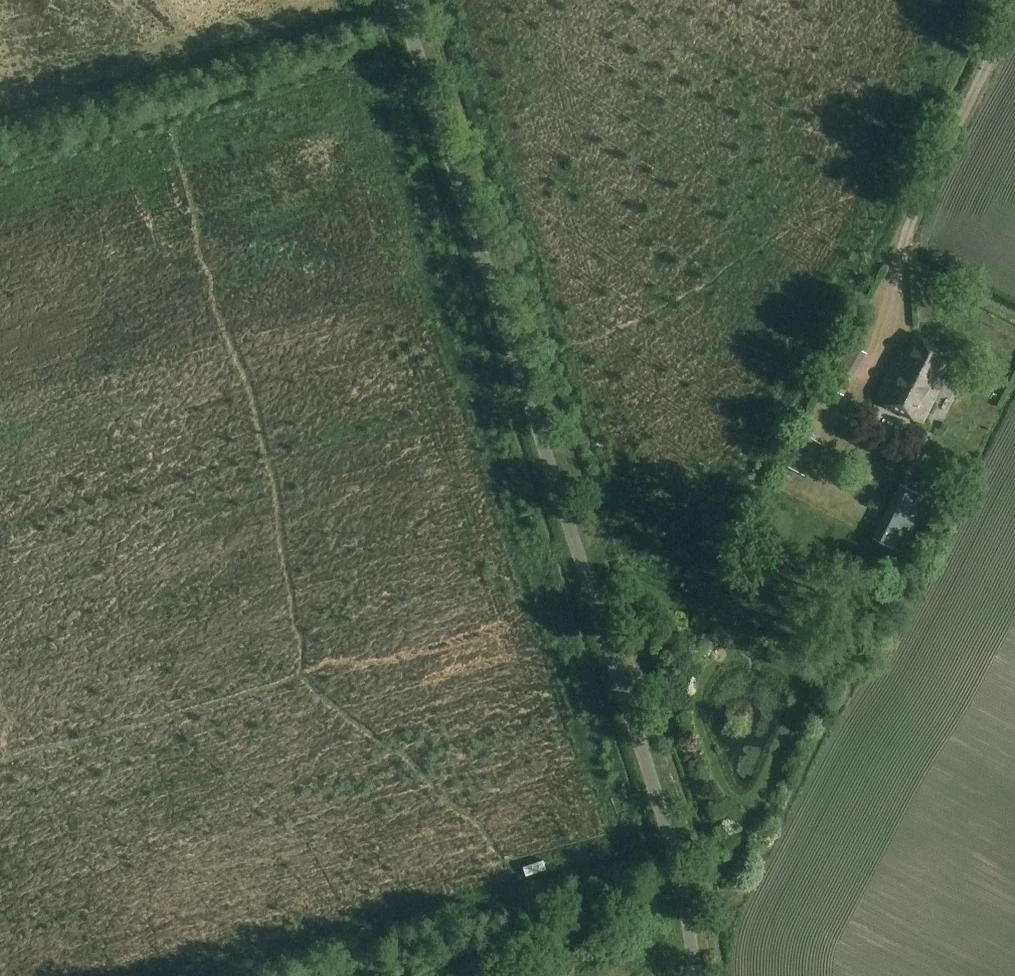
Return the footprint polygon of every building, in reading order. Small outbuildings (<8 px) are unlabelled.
[(953,354),(917,335),(905,358),(899,356),(877,400),(922,423),(944,380),(941,378),(953,354)] [(867,352),(846,341),(824,384),(845,394),(867,352)] [(822,443),(807,435),(790,466),(806,474),(822,443)] [(930,497),(902,483),(875,537),(903,551),(930,497)] [(640,668),(619,674),(629,710),(649,704),(640,668)]
